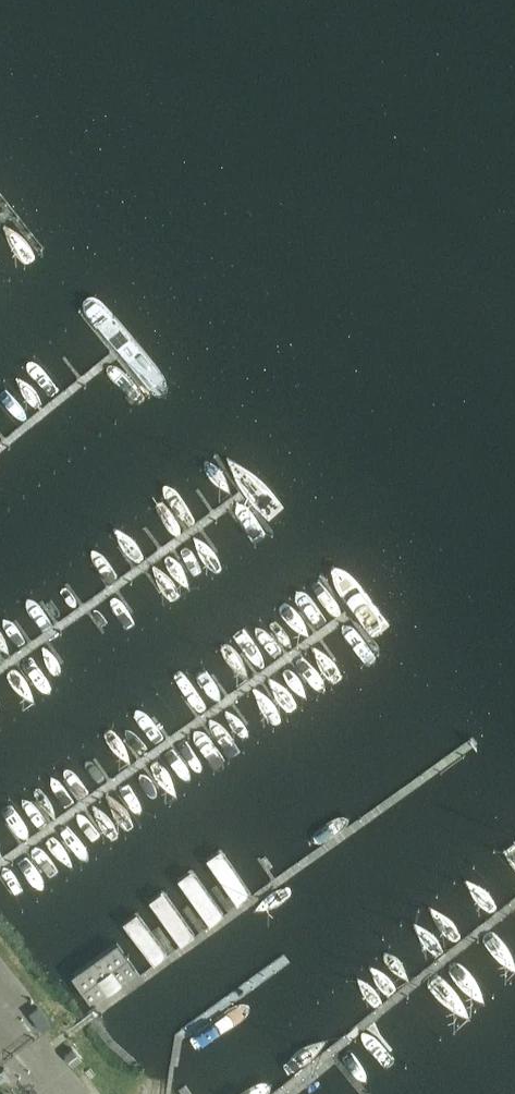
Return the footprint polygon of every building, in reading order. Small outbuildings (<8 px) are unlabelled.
[(73,1048),(64,1054),(73,1066),(82,1059),(73,1048)]
